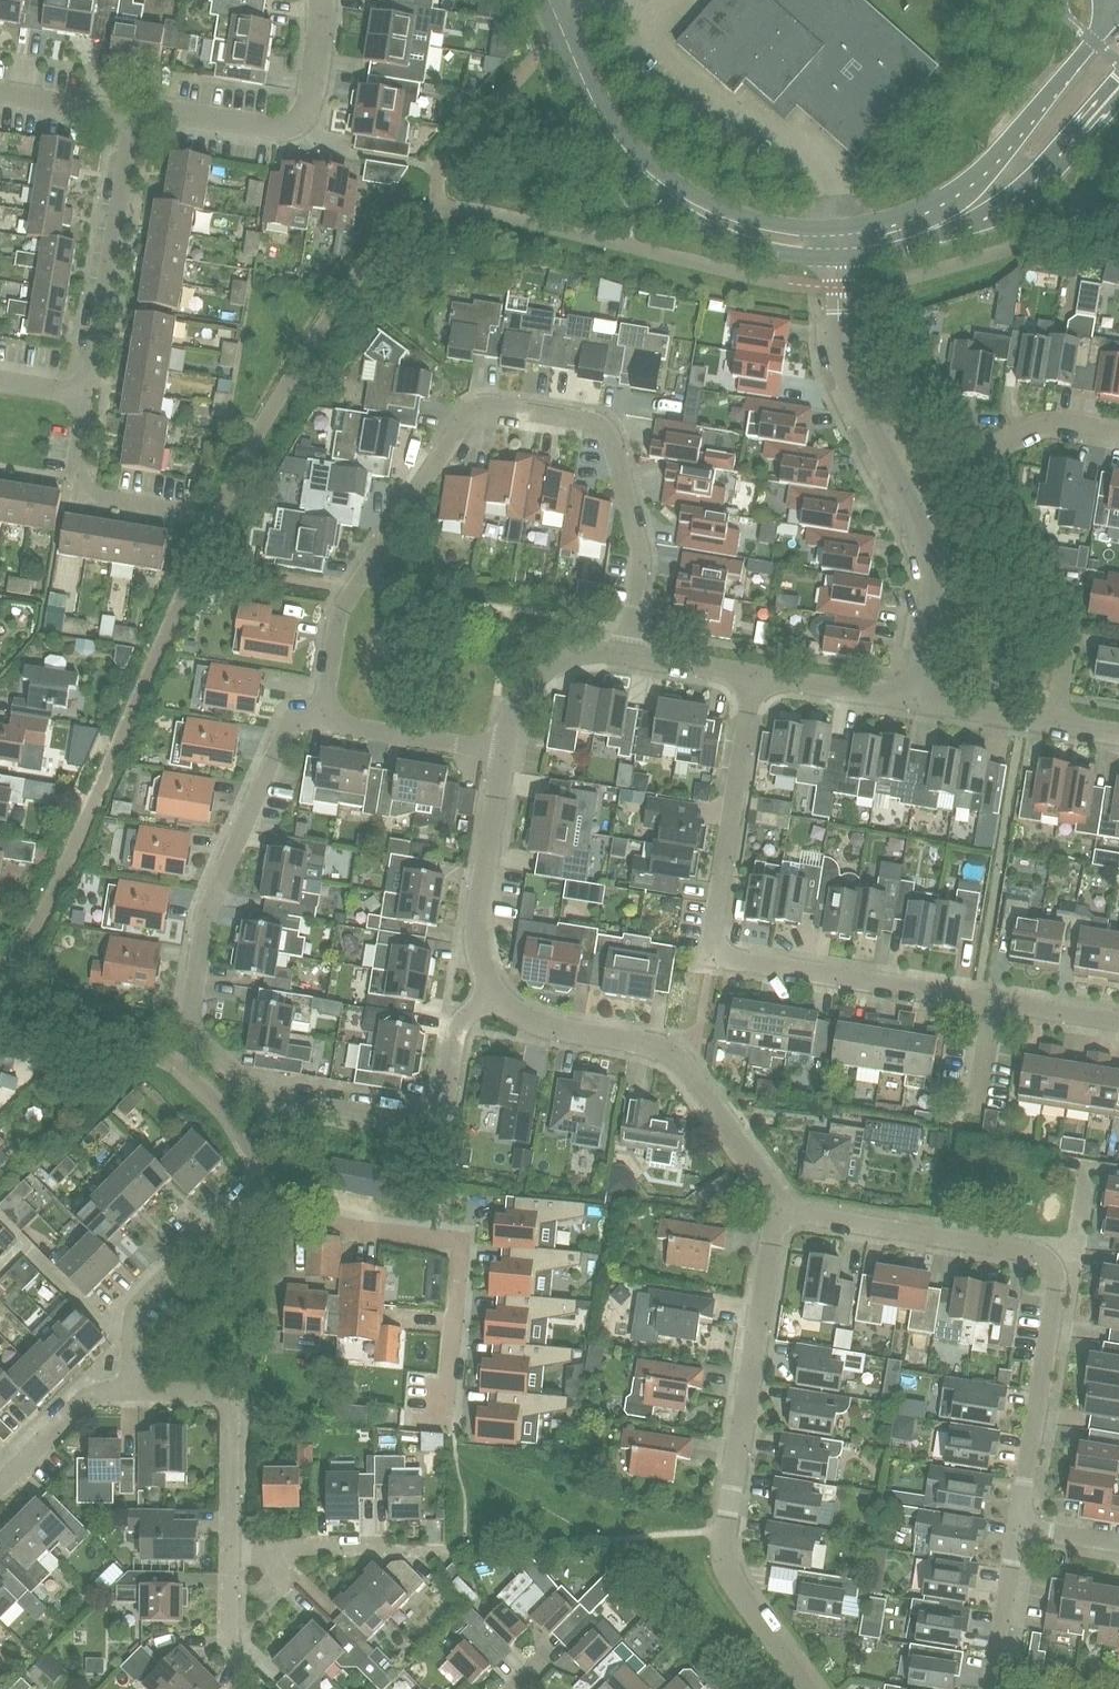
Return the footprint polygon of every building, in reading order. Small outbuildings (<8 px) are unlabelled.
[(35,7),(36,0),(0,0),(0,23),(20,26),(24,5),(35,7)] [(72,0),(36,0),(35,7),(46,9),(43,30),(67,34),(72,0)] [(95,16),(106,18),(109,0),(72,0),(67,34),(91,37),(95,16)] [(141,26),(144,7),(134,5),(134,0),(109,0),(106,18),(117,20),(111,61),(135,65),(141,26)] [(389,3),(406,5),(432,10),(432,5),(432,0),(389,0),(389,3)] [(483,18),(496,21),(509,23),(499,0),(485,0),(483,18)] [(862,6),(855,0),(716,0),(677,44),(734,94),(746,80),(774,105),(787,91),(862,6)] [(269,49),(273,24),(239,19),(241,8),(213,3),(211,15),(219,16),(215,40),(269,49)] [(446,13),(432,11),(432,10),(406,5),(404,18),(374,13),(370,38),(430,48),(433,33),(443,34),(446,13)] [(856,153),(932,68),(862,6),(787,91),(856,153)] [(159,69),(162,47),(175,49),(179,22),(166,20),(165,30),(141,26),(135,65),(159,69)] [(493,44),(491,57),(507,59),(519,46),(510,23),(509,23),(496,21),(493,44)] [(426,72),(430,48),(370,38),(366,62),(396,67),(394,80),(420,84),(422,72),(426,72)] [(265,73),(269,49),(215,40),(211,64),(217,65),(215,78),(242,82),(244,70),(265,73)] [(495,73),(507,60),(487,57),(485,72),(495,73)] [(417,104),(418,98),(420,84),(394,80),(387,78),(384,91),(362,88),(361,91),(354,93),(352,105),(358,109),(358,112),(400,119),(402,105),(413,107),(417,104)] [(407,144),(410,124),(407,120),(400,119),(358,112),(357,115),(350,116),(348,129),(355,132),(354,136),(377,140),(375,153),(408,158),(411,145),(407,144)] [(74,161),(76,144),(44,139),(40,164),(80,170),(81,162),(74,161)] [(208,186),(212,160),(173,154),(169,180),(208,186)] [(409,169),(367,161),(364,179),(398,185),(409,169)] [(68,193),(71,177),(78,179),(80,170),(40,164),(36,188),(68,193)] [(267,197),(263,223),(292,228),(295,210),(311,212),(311,208),(317,171),(316,171),(301,169),(286,166),(285,177),(271,175),(267,197)] [(317,171),(311,208),(326,211),(323,228),(339,231),(338,234),(341,249),(345,253),(346,254),(361,234),(352,233),(356,206),(359,188),(345,186),(348,172),(317,167),(316,171),(317,171)] [(203,212),(208,186),(169,180),(165,204),(165,205),(195,210),(194,211),(203,212)] [(249,193),(263,195),(265,184),(250,182),(249,193)] [(66,209),(68,193),(36,188),(33,212),(72,219),(73,210),(66,209)] [(261,207),(263,195),(249,193),(247,204),(261,207)] [(191,236),(194,211),(195,210),(165,205),(165,204),(156,203),(152,229),(191,236)] [(61,241),(63,225),(70,227),(72,219),(33,212),(28,237),(44,240),(45,238),(61,241)] [(187,260),(191,236),(152,229),(148,254),(187,260)] [(246,244),(260,246),(262,235),(247,233),(246,244)] [(77,244),(61,241),(45,238),(44,240),(42,256),(18,252),(16,259),(73,268),(77,244)] [(258,258),(260,246),(246,244),(244,255),(258,258)] [(183,285),(187,260),(148,254),(144,279),(183,285)] [(69,293),(73,268),(16,259),(15,266),(39,270),(37,287),(69,293)] [(1107,262),(1103,282),(1118,285),(1118,283),(1118,265),(1107,262)] [(1018,296),(1020,284),(1021,273),(1022,266),(996,287),(996,289),(996,293),(1018,296)] [(559,293),(562,277),(549,275),(546,291),(559,293)] [(582,284),(583,278),(571,275),(569,286),(576,287),(582,284)] [(178,311),(183,285),(144,279),(140,304),(178,311)] [(233,293),(246,295),(248,284),(235,281),(233,293)] [(65,317),(69,293),(37,287),(34,305),(10,301),(9,308),(65,317)] [(245,307),(246,295),(233,293),(231,305),(245,307)] [(538,366),(553,368),(560,326),(554,325),(556,314),(528,309),(529,299),(508,296),(505,317),(505,318),(503,334),(508,334),(504,361),(503,360),(502,366),(525,370),(527,360),(539,362),(538,366)] [(505,318),(505,317),(501,317),(503,305),(475,301),(474,306),(453,303),(449,325),(454,326),(449,358),(472,362),(474,351),(486,353),(485,357),(503,360),(504,361),(508,334),(503,334),(505,318)] [(61,342),(65,317),(9,308),(8,315),(32,318),(29,336),(61,342)] [(780,344),(784,321),(730,312),(726,332),(740,334),(737,353),(784,360),(787,345),(780,344)] [(173,346),(177,321),(138,315),(134,340),(173,346)] [(615,335),(617,324),(568,316),(566,327),(560,326),(553,368),(568,371),(569,366),(581,368),(580,379),(602,382),(603,376),(607,350),(612,351),(615,335)] [(1072,386),(1075,367),(1087,369),(1088,366),(1093,337),(1096,319),(1077,316),(1068,322),(1066,340),(1051,338),(1051,342),(1045,382),(1046,382),(1072,386)] [(1015,318),(1013,331),(1023,333),(1025,320),(1015,318)] [(666,360),(670,338),(648,334),(649,329),(621,324),(619,336),(615,335),(612,351),(607,350),(603,376),(622,379),(622,375),(634,377),(633,387),(655,391),(661,359),(666,360)] [(1045,382),(1051,342),(1026,338),(1027,333),(1023,333),(1013,331),(1008,361),(1021,363),(1018,382),(1045,386),(1046,382),(1045,382)] [(427,399),(431,376),(399,371),(400,366),(399,365),(408,352),(383,333),(367,354),(377,362),(378,362),(374,383),(369,382),(364,410),(368,411),(368,415),(367,421),(399,426),(416,429),(419,410),(415,409),(417,397),(427,399)] [(989,399),(995,358),(1007,360),(1010,339),(975,333),(973,344),(954,341),(950,366),(966,369),(962,395),(989,399)] [(942,337),(924,334),(921,344),(925,353),(939,355),(942,337)] [(1106,345),(1106,340),(1093,337),(1088,366),(1101,368),(1097,395),(1101,395),(1102,400),(1118,403),(1118,347),(1106,345)] [(168,372),(173,346),(134,340),(130,365),(168,372)] [(8,362),(26,360),(25,341),(7,342),(8,362)] [(222,355),(236,357),(238,346),(224,344),(222,355)] [(771,397),(775,374),(782,375),(784,360),(737,353),(733,378),(740,379),(738,392),(771,397)] [(234,369),(236,357),(222,355),(221,367),(234,369)] [(164,397),(168,372),(130,365),(126,391),(164,397)] [(160,421),(164,397),(126,391),(122,416),(130,418),(131,417),(160,422),(160,421)] [(701,401),(702,393),(688,391),(686,399),(701,401)] [(214,405),(228,407),(230,396),(216,394),(214,405)] [(809,432),(802,431),(806,408),(747,398),(745,411),(750,412),(746,438),(765,441),(806,448),(809,432)] [(226,419),(228,407),(214,405),(213,416),(226,419)] [(383,459),(385,446),(396,448),(399,426),(367,421),(368,415),(346,411),(342,432),(337,431),(333,459),(336,460),(336,464),(335,470),(367,475),(371,476),(384,478),(387,460),(383,459)] [(165,449),(169,422),(160,421),(160,422),(131,417),(130,418),(126,442),(165,449)] [(698,466),(702,441),(695,439),(697,426),(682,423),(663,421),(660,444),(653,443),(650,459),(698,466)] [(823,474),(827,451),(806,448),(765,441),(763,454),(784,458),(780,483),(791,485),(827,491),(830,475),(823,474)] [(161,474),(165,449),(126,442),(122,468),(161,474)] [(204,454),(218,457),(220,445),(206,443),(204,454)] [(702,452),(700,468),(731,472),(733,456),(702,452)] [(216,468),(218,457),(204,454),(202,466),(216,468)] [(484,514),(524,521),(535,458),(517,455),(516,466),(490,462),(490,463),(491,463),(490,473),(485,503),(486,503),(484,514)] [(1083,467),(1069,464),(1070,459),(1048,456),(1046,470),(1051,471),(1048,488),(1042,487),(1038,507),(1062,511),(1060,526),(1088,530),(1093,501),(1078,498),(1083,467)] [(567,516),(572,486),(574,477),(575,477),(575,475),(550,471),(552,460),(535,458),(524,521),(564,527),(566,516),(567,516)] [(308,460),(300,509),(306,510),(305,514),(304,520),(337,525),(341,525),(352,527),(355,510),(360,511),(361,502),(363,502),(364,498),(367,498),(371,476),(367,475),(335,470),(336,464),(308,460)] [(723,508),(726,490),(713,487),(715,474),(668,466),(666,482),(672,483),(669,506),(683,508),(730,516),(737,517),(738,510),(723,508)] [(484,514),(486,503),(485,503),(490,473),(473,470),(471,481),(446,477),(446,478),(447,478),(440,520),(439,519),(439,521),(464,525),(462,536),(480,539),(484,514)] [(1115,472),(1110,499),(1098,497),(1094,525),(1118,530),(1118,472),(1115,472)] [(743,480),(747,504),(759,503),(756,478),(743,480)] [(203,483),(190,481),(188,494),(199,496),(201,496),(203,483)] [(11,485),(0,484),(0,523),(5,524),(11,485)] [(30,528),(36,490),(11,485),(5,524),(30,528)] [(844,518),(848,494),(827,491),(791,485),(788,509),(804,511),(801,527),(808,528),(848,534),(851,519),(844,518)] [(605,544),(611,505),(612,505),(612,504),(587,500),(589,489),(572,486),(567,516),(566,516),(564,527),(561,549),(579,552),(581,541),(606,545),(606,544),(605,544)] [(282,509),(285,491),(272,488),(269,507),(282,509)] [(60,502),(62,494),(36,490),(30,528),(55,532),(60,502)] [(737,557),(741,532),(728,530),(730,516),(683,508),(680,524),(687,525),(683,548),(737,557)] [(337,548),(341,525),(337,525),(304,520),(305,514),(277,509),(274,530),(270,529),(265,558),(275,559),(274,565),(323,573),(326,551),(332,552),(333,547),(337,548)] [(86,560),(93,521),(67,517),(60,556),(86,560)] [(111,564),(118,525),(93,521),(86,560),(111,564)] [(136,568),(143,529),(118,525),(111,564),(136,568)] [(869,538),(848,534),(808,528),(805,546),(825,549),(822,570),(869,578),(872,562),(865,561),(869,538)] [(162,572),(168,533),(143,529),(136,568),(162,572)] [(1085,569),(1088,549),(1079,547),(1078,551),(1057,548),(1054,564),(1085,569)] [(724,599),(728,579),(741,581),(744,563),(690,554),(686,577),(680,576),(677,591),(724,599)] [(759,573),(761,561),(748,559),(746,571),(759,573)] [(1097,571),(1098,562),(1088,560),(1087,570),(1097,571)] [(524,585),(526,575),(517,573),(516,584),(524,585)] [(870,622),(874,599),(880,600),(883,584),(836,576),(833,590),(820,588),(816,613),(826,615),(870,622)] [(19,594),(21,580),(10,578),(8,592),(19,594)] [(33,582),(21,580),(19,594),(31,595),(33,582)] [(1095,585),(1091,613),(1110,617),(1109,622),(1118,624),(1118,588),(1095,585)] [(722,612),(724,599),(677,591),(675,606),(681,607),(678,631),(731,639),(735,614),(722,612)] [(784,608),(786,598),(776,596),(774,606),(784,608)] [(290,662),(296,623),(272,619),(273,608),(241,602),(236,630),(247,632),(244,654),(290,662)] [(866,645),(870,622),(826,615),(826,618),(819,619),(814,623),(811,629),(811,636),(816,642),(822,644),(820,654),(823,654),(870,662),(873,646),(866,645)] [(74,634),(77,621),(65,619),(63,632),(74,634)] [(88,623),(77,621),(74,634),(86,636),(88,623)] [(124,642),(127,629),(115,627),(113,640),(124,642)] [(138,630),(127,629),(124,642),(136,644),(138,630)] [(196,657),(198,644),(187,642),(185,655),(196,657)] [(135,649),(119,647),(117,662),(121,668),(127,669),(135,649)] [(1100,651),(1099,662),(1092,664),(1092,673),(1096,677),(1096,680),(1118,683),(1118,654),(1100,651)] [(77,690),(79,676),(64,674),(66,663),(63,659),(51,657),(46,660),(45,671),(26,668),(24,681),(33,683),(30,703),(36,704),(33,719),(48,721),(51,721),(54,706),(67,709),(70,689),(77,690)] [(260,675),(214,667),(208,706),(254,714),(260,675)] [(594,735),(601,692),(590,691),(589,686),(577,684),(575,688),(574,688),(569,717),(553,714),(547,749),(575,754),(578,732),(594,735)] [(628,697),(627,697),(626,692),(614,690),(612,694),(601,692),(594,735),(609,737),(607,748),(619,750),(618,756),(631,758),(636,728),(624,726),(628,697)] [(678,748),(684,706),(683,706),(681,699),(666,697),(662,702),(660,702),(655,732),(640,729),(636,756),(662,760),(664,746),(678,748)] [(709,710),(707,710),(705,703),(689,701),(685,706),(684,706),(678,748),(675,762),(715,768),(719,742),(704,740),(709,710)] [(48,721),(33,719),(13,715),(10,730),(0,728),(0,760),(21,763),(24,748),(44,751),(48,721)] [(230,768),(237,729),(190,721),(184,720),(183,725),(178,724),(175,738),(181,746),(188,747),(192,753),(190,761),(230,768)] [(796,779),(804,729),(778,725),(771,766),(772,766),(770,775),(796,779)] [(826,764),(831,729),(804,725),(804,729),(796,779),(797,779),(796,784),(821,788),(821,791),(834,794),(839,766),(826,764)] [(874,796),(883,742),(857,738),(852,768),(839,766),(834,794),(858,797),(858,793),(874,796)] [(904,777),(910,742),(883,738),(883,742),(874,796),(900,800),(899,804),(913,807),(918,779),(904,777)] [(339,806),(340,804),(347,755),(345,754),(345,752),(344,750),(331,747),(328,749),(328,752),(322,751),(318,779),(305,777),(300,804),(314,806),(314,802),(339,806)] [(364,808),(363,814),(376,817),(381,789),(368,787),(372,759),(367,758),(367,755),(366,753),(353,751),(350,753),(350,755),(347,755),(340,804),(364,808)] [(962,755),(961,755),(936,751),(931,781),(918,779),(913,807),(937,810),(940,794),(956,796),(957,792),(956,792),(962,755)] [(988,763),(989,755),(962,751),(961,755),(962,755),(956,792),(957,792),(956,796),(954,809),(993,815),(1001,765),(988,763)] [(416,815),(424,767),(399,763),(394,792),(381,789),(376,817),(390,819),(390,818),(396,819),(416,814),(416,815)] [(1060,817),(1068,768),(1042,763),(1037,794),(1024,792),(1019,819),(1042,823),(1043,814),(1059,817),(1060,817)] [(449,771),(443,770),(440,765),(431,764),(427,768),(424,767),(416,815),(416,814),(414,826),(420,827),(430,825),(453,829),(452,831),(454,831),(461,787),(459,787),(459,788),(446,786),(449,771)] [(1089,807),(1094,776),(1089,776),(1090,772),(1088,769),(1075,767),(1072,768),(1068,768),(1060,817),(1059,817),(1059,821),(1076,824),(1075,833),(1097,836),(1102,809),(1089,807)] [(207,822),(213,782),(167,775),(166,779),(161,778),(157,782),(152,813),(207,822)] [(26,781),(0,776),(0,821),(6,822),(9,803),(22,806),(26,781)] [(1115,811),(1102,809),(1097,836),(1118,840),(1118,786),(1115,811)] [(573,832),(576,817),(595,820),(599,795),(571,790),(568,803),(539,799),(538,803),(533,805),(531,815),(535,823),(535,826),(573,832)] [(706,828),(701,827),(701,824),(694,822),(696,807),(678,804),(650,799),(645,827),(663,830),(660,845),(660,846),(693,851),(693,852),(697,852),(697,849),(703,850),(706,828)] [(758,812),(790,817),(792,804),(760,799),(758,812)] [(788,830),(790,817),(758,812),(755,825),(788,830)] [(571,847),(573,832),(535,826),(534,829),(528,831),(526,844),(531,848),(530,852),(560,857),(557,870),(588,875),(592,850),(571,847)] [(183,876),(189,836),(143,829),(137,868),(183,876)] [(993,847),(995,839),(975,835),(974,845),(993,849),(993,847)] [(36,845),(0,839),(0,873),(2,859),(33,865),(36,845)] [(304,880),(307,866),(324,869),(328,845),(300,840),(298,854),(270,849),(266,874),(304,880)] [(699,854),(693,854),(693,852),(693,851),(660,846),(660,845),(657,845),(645,843),(643,859),(636,858),(632,886),(660,891),(675,893),(678,878),(689,879),(689,876),(695,877),(699,854)] [(805,894),(818,897),(822,873),(824,857),(824,855),(801,851),(799,865),(783,862),(782,869),(773,920),(774,920),(800,924),(805,894)] [(1105,868),(1107,853),(1095,851),(1093,866),(1105,868)] [(441,902),(445,877),(417,873),(419,860),(392,855),(389,869),(406,872),(402,896),(441,902)] [(832,860),(828,858),(824,857),(822,873),(818,897),(817,901),(830,903),(825,933),(852,937),(853,933),(852,933),(858,896),(859,888),(861,880),(860,879),(858,877),(856,876),(854,875),(852,874),(848,874),(846,874),(844,875),(842,877),(840,876),(840,873),(839,870),(838,866),(836,864),(835,862),(832,860)] [(773,920),(782,869),(767,866),(767,864),(756,862),(746,920),(773,925),(774,920),(773,920)] [(302,894),(304,880),(266,874),(262,899),(290,903),(288,916),(302,919),(315,921),(319,896),(302,894)] [(883,907),(897,909),(901,882),(879,878),(877,886),(874,886),(873,890),(859,888),(858,896),(852,933),(853,933),(879,937),(883,907)] [(931,946),(937,909),(937,905),(938,905),(939,897),(913,893),(915,884),(901,882),(897,909),(896,913),(909,916),(904,946),(931,950),(932,946),(931,946)] [(162,930),(169,891),(122,884),(122,888),(110,886),(108,900),(113,908),(120,909),(124,916),(123,924),(162,930)] [(603,904),(606,886),(588,884),(585,901),(603,904)] [(958,950),(962,920),(976,922),(980,894),(958,891),(955,907),(938,905),(937,905),(937,909),(931,946),(932,946),(958,950)] [(408,922),(437,927),(441,902),(402,896),(391,894),(387,919),(381,918),(379,931),(406,936),(408,922)] [(535,909),(537,897),(523,894),(521,907),(535,909)] [(676,909),(677,903),(673,898),(667,898),(663,901),(662,907),(666,912),(671,912),(676,909)] [(1034,967),(1041,923),(1028,921),(1031,903),(1006,899),(1001,930),(1015,932),(1009,963),(1034,967)] [(1075,915),(1077,906),(1077,904),(1061,902),(1060,912),(1075,915)] [(1099,977),(1106,934),(1107,934),(1109,920),(1094,918),(1086,908),(1077,906),(1075,915),(1076,915),(1072,937),(1080,938),(1074,974),(1099,977)] [(1059,971),(1064,936),(1072,937),(1076,915),(1075,915),(1060,912),(1057,912),(1055,925),(1041,923),(1034,967),(1059,971)] [(279,954),(281,942),(298,945),(300,932),(302,919),(288,916),(275,914),(273,928),(244,923),(244,928),(238,929),(234,947),(279,954)] [(559,926),(519,920),(516,943),(529,945),(523,981),(526,982),(529,987),(541,989),(546,985),(549,985),(556,946),(559,926)] [(576,990),(581,954),(594,956),(598,936),(598,933),(572,928),(569,948),(556,946),(549,985),(553,986),(555,993),(568,995),(572,989),(576,990)] [(428,979),(433,954),(404,949),(406,936),(379,931),(373,969),(428,979)] [(1107,934),(1106,934),(1099,977),(1118,981),(1118,936),(1107,934)] [(628,998),(635,956),(622,954),(624,940),(598,936),(594,956),(593,962),(608,964),(603,994),(628,998)] [(153,987),(159,947),(113,940),(109,965),(95,963),(92,982),(114,986),(115,980),(153,987)] [(658,972),(672,975),(677,948),(650,944),(648,958),(635,956),(628,998),(653,1002),(658,972)] [(277,968),(279,954),(234,947),(231,966),(237,969),(236,973),(265,977),(262,991),(286,994),(290,995),(292,981),(293,971),(277,968)] [(424,1004),(428,979),(373,969),(367,1007),(394,1012),(396,999),(424,1004)] [(290,1034),(292,1024),(310,1027),(312,1013),(312,1009),(314,999),(290,995),(286,994),(284,1007),(256,1003),(252,1028),(290,1034)] [(321,1010),(323,1000),(314,999),(312,1009),(321,1010)] [(749,1057),(758,1005),(734,1002),(733,1008),(720,1006),(714,1041),(719,1042),(726,1043),(725,1050),(728,1054),(749,1057)] [(787,1060),(788,1053),(795,1011),(758,1005),(749,1057),(748,1066),(770,1070),(772,1057),(787,1060)] [(416,1055),(420,1030),(392,1025),(394,1012),(367,1007),(363,1031),(380,1034),(378,1048),(416,1055)] [(825,1059),(831,1024),(818,1022),(819,1015),(795,1011),(788,1053),(825,1059)] [(857,1068),(863,1029),(849,1026),(851,1016),(840,1014),(832,1064),(857,1068)] [(881,1072),(889,1022),(879,1020),(877,1031),(863,1029),(857,1068),(881,1072)] [(906,1076),(912,1037),(899,1034),(900,1024),(889,1022),(881,1072),(906,1076)] [(313,1050),(289,1045),(290,1034),(252,1028),(248,1053),(276,1058),(274,1071),(301,1075),(303,1063),(311,1064),(313,1050)] [(931,1080),(939,1030),(928,1028),(926,1039),(912,1037),(906,1076),(905,1087),(924,1090),(926,1079),(931,1080)] [(1043,1106),(1052,1046),(1041,1044),(1038,1060),(1025,1058),(1018,1101),(1043,1106)] [(1067,1109),(1074,1065),(1061,1063),(1064,1048),(1052,1046),(1043,1106),(1067,1109)] [(412,1080),(416,1055),(378,1048),(374,1073),(357,1070),(354,1084),(382,1089),(384,1075),(412,1080)] [(4,1049),(0,1061),(0,1064),(13,1068),(18,1054),(4,1049)] [(45,1072),(45,1051),(22,1051),(22,1072),(45,1072)] [(1090,1113),(1100,1054),(1088,1052),(1086,1067),(1074,1065),(1067,1109),(1090,1113)] [(1118,1085),(1118,1073),(1109,1071),(1111,1056),(1100,1054),(1090,1113),(1114,1117),(1118,1085)] [(527,1143),(534,1099),(518,1096),(523,1066),(507,1063),(506,1066),(489,1063),(483,1104),(507,1108),(502,1135),(511,1137),(510,1140),(527,1143)] [(557,1097),(552,1129),(576,1133),(574,1144),(598,1148),(601,1128),(609,1080),(576,1075),(572,1100),(557,1097)] [(19,1081),(4,1076),(0,1086),(16,1091),(19,1081)] [(127,1099),(136,1108),(146,1099),(136,1090),(127,1099)] [(127,1118),(136,1108),(127,1099),(118,1108),(127,1118)] [(680,1154),(684,1131),(678,1123),(656,1120),(650,1112),(651,1105),(628,1101),(621,1145),(648,1149),(646,1163),(650,1168),(670,1171),(675,1168),(677,1154),(680,1154)] [(998,1112),(986,1110),(985,1118),(982,1135),(995,1138),(998,1112)] [(868,1121),(867,1130),(865,1141),(893,1145),(893,1150),(918,1154),(922,1129),(868,1121)] [(93,1133),(103,1142),(112,1133),(103,1123),(93,1133)] [(865,1141),(867,1130),(840,1126),(838,1141),(813,1137),(810,1154),(806,1154),(802,1176),(825,1180),(826,1176),(843,1179),(846,1159),(862,1161),(865,1141)] [(224,1161),(195,1132),(177,1150),(207,1179),(224,1161)] [(93,1152),(103,1142),(93,1133),(84,1142),(93,1152)] [(940,1149),(942,1136),(930,1134),(928,1147),(940,1149)] [(1059,1150),(1061,1140),(1053,1138),(1048,1142),(1047,1148),(1059,1150)] [(9,1159),(0,1150),(5,1145),(0,1140),(0,1169),(9,1159)] [(155,1195),(171,1179),(172,1178),(160,1167),(161,1166),(143,1148),(126,1166),(155,1195)] [(172,1178),(171,1179),(189,1196),(207,1179),(177,1150),(161,1166),(160,1167),(172,1178)] [(533,1153),(515,1150),(512,1168),(512,1170),(531,1173),(531,1171),(533,1153)] [(68,1158),(59,1168),(68,1177),(78,1168),(68,1158)] [(412,1176),(334,1160),(329,1186),(407,1201),(412,1176)] [(155,1195),(126,1166),(109,1183),(138,1212),(155,1195)] [(634,1188),(634,1180),(623,1167),(610,1166),(608,1183),(607,1199),(632,1202),(634,1188)] [(68,1177),(59,1168),(50,1177),(59,1187),(68,1177)] [(1110,1181),(1105,1209),(1110,1210),(1110,1209),(1118,1210),(1118,1182),(1110,1181)] [(24,1183),(15,1191),(25,1200),(33,1192),(24,1183)] [(138,1212),(109,1183),(92,1200),(121,1229),(138,1212)] [(25,1200),(15,1191),(0,1206),(0,1210),(22,1232),(39,1215),(25,1200)] [(587,1205),(516,1198),(514,1212),(512,1212),(512,1220),(498,1218),(495,1247),(511,1248),(540,1251),(540,1249),(542,1226),(586,1218),(587,1205)] [(74,1217),(91,1235),(92,1234),(104,1246),(105,1246),(121,1229),(92,1200),(74,1217)] [(1110,1209),(1110,1210),(1105,1236),(1118,1238),(1118,1210),(1110,1209)] [(723,1249),(726,1231),(661,1220),(658,1239),(670,1241),(666,1266),(667,1266),(668,1265),(706,1271),(706,1272),(708,1273),(712,1248),(723,1249)] [(92,1234),(91,1235),(75,1251),(105,1280),(122,1263),(105,1246),(104,1246),(92,1234)] [(338,1278),(341,1238),(314,1236),(314,1241),(312,1263),(325,1264),(324,1277),(337,1278),(338,1278)] [(493,1267),(490,1295),(506,1296),(535,1299),(535,1297),(538,1274),(581,1266),(582,1253),(540,1249),(540,1251),(511,1248),(510,1261),(508,1261),(507,1268),(493,1267)] [(105,1280),(75,1251),(58,1268),(87,1298),(105,1280)] [(24,1257),(7,1275),(23,1291),(41,1274),(24,1257)] [(848,1326),(855,1285),(837,1282),(841,1262),(812,1257),(804,1303),(823,1307),(821,1322),(848,1326)] [(382,1305),(385,1270),(343,1266),(341,1298),(341,1302),(382,1305)] [(898,1309),(904,1272),(878,1268),(873,1299),(859,1297),(855,1322),(882,1326),(885,1306),(898,1309)] [(1105,1269),(1100,1298),(1105,1299),(1105,1298),(1118,1300),(1118,1271),(1105,1269)] [(925,1310),(930,1276),(904,1272),(898,1309),(911,1311),(908,1331),(934,1335),(938,1312),(925,1310)] [(443,1283),(443,1275),(429,1273),(428,1282),(443,1283)] [(0,1302),(6,1308),(23,1291),(7,1275),(0,1281),(0,1302)] [(976,1325),(983,1285),(957,1280),(952,1313),(938,1310),(938,1312),(934,1335),(934,1340),(960,1344),(963,1323),(976,1325)] [(1004,1321),(1009,1289),(983,1285),(976,1325),(974,1337),(988,1340),(987,1344),(1013,1348),(1017,1323),(1004,1321)] [(338,1337),(341,1302),(341,1298),(328,1297),(328,1295),(307,1293),(308,1288),(289,1287),(285,1332),(338,1337)] [(712,1320),(715,1301),(650,1291),(647,1309),(642,1308),(638,1311),(634,1336),(637,1340),(663,1344),(664,1336),(695,1342),(695,1343),(696,1343),(700,1318),(712,1320)] [(488,1315),(486,1343),(502,1345),(531,1347),(531,1346),(533,1322),(577,1315),(578,1301),(535,1297),(535,1299),(506,1296),(505,1309),(503,1309),(502,1316),(488,1315)] [(1105,1298),(1105,1299),(1102,1312),(1096,1311),(1094,1325),(1118,1330),(1118,1300),(1105,1298)] [(90,1323),(76,1309),(66,1299),(49,1317),(88,1356),(106,1339),(90,1323)] [(379,1341),(382,1305),(341,1302),(338,1337),(379,1341)] [(88,1356),(49,1317),(32,1334),(41,1344),(41,1343),(71,1373),(88,1356)] [(41,1343),(41,1344),(24,1360),(54,1390),(71,1373),(41,1343)] [(482,1380),(481,1391),(497,1393),(526,1396),(526,1394),(528,1370),(572,1363),(573,1350),(531,1346),(531,1347),(502,1345),(500,1357),(499,1357),(498,1364),(484,1363),(483,1366),(479,1366),(477,1380),(482,1380)] [(839,1393),(843,1371),(862,1375),(865,1355),(850,1353),(798,1345),(795,1363),(801,1364),(797,1386),(839,1393)] [(1091,1356),(1086,1385),(1091,1386),(1118,1390),(1118,1361),(1091,1356)] [(54,1390),(24,1360),(8,1377),(7,1377),(21,1391),(21,1392),(37,1408),(54,1390)] [(899,1383),(903,1362),(890,1360),(886,1380),(899,1383)] [(701,1390),(704,1371),(639,1361),(636,1379),(647,1381),(645,1398),(631,1396),(627,1398),(625,1411),(628,1416),(649,1419),(653,1416),(654,1407),(684,1412),(683,1413),(685,1413),(689,1388),(701,1390)] [(8,1377),(0,1369),(0,1404),(5,1408),(21,1392),(21,1391),(7,1377),(8,1377)] [(1003,1413),(1007,1388),(945,1378),(939,1418),(994,1426),(997,1412),(1003,1413)] [(579,1399),(581,1384),(567,1383),(565,1397),(569,1398),(579,1399)] [(1091,1386),(1087,1414),(1115,1418),(1113,1433),(1118,1434),(1118,1390),(1091,1386)] [(832,1437),(836,1414),(842,1414),(844,1414),(847,1412),(850,1408),(851,1399),(828,1395),(791,1389),(788,1407),(794,1408),(790,1430),(832,1437)] [(479,1411),(477,1440),(521,1444),(524,1419),(567,1411),(569,1398),(526,1394),(526,1396),(497,1393),(496,1405),(494,1405),(493,1413),(479,1411)] [(905,1417),(908,1401),(897,1399),(896,1406),(894,1415),(905,1417)] [(995,1457),(1000,1432),(952,1424),(945,1464),(987,1471),(990,1456),(995,1457)] [(139,1487),(164,1487),(164,1474),(186,1474),(186,1430),(154,1430),(154,1459),(139,1459),(139,1487)] [(689,1460),(692,1441),(624,1431),(622,1449),(633,1451),(629,1476),(631,1476),(631,1475),(672,1482),(672,1483),(674,1483),(677,1458),(689,1460)] [(825,1481),(829,1458),(832,1459),(836,1458),(840,1456),(843,1444),(820,1439),(783,1433),(780,1452),(786,1453),(783,1474),(825,1481)] [(1113,1433),(1108,1433),(1106,1448),(1081,1444),(1076,1472),(1076,1473),(1115,1479),(1115,1480),(1117,1480),(1118,1469),(1118,1434),(1113,1433)] [(121,1444),(92,1444),(92,1483),(81,1483),(81,1502),(111,1502),(111,1484),(121,1484),(121,1495),(134,1495),(134,1471),(121,1471),(121,1444)] [(313,1466),(313,1448),(299,1448),(299,1466),(313,1466)] [(422,1521),(422,1480),(406,1480),(406,1457),(375,1457),(375,1475),(375,1486),(389,1486),(389,1522),(422,1521)] [(988,1502),(992,1476),(931,1466),(925,1506),(980,1515),(982,1501),(988,1502)] [(266,1508),(300,1509),(300,1471),(266,1471),(266,1508)] [(1115,1480),(1115,1479),(1076,1473),(1076,1472),(1072,1472),(1067,1501),(1095,1505),(1093,1521),(1118,1525),(1118,1499),(1112,1498),(1115,1480)] [(375,1500),(375,1486),(375,1475),(329,1476),(329,1522),(359,1522),(359,1500),(375,1500)] [(818,1525),(821,1502),(826,1503),(830,1502),(834,1500),(836,1497),(837,1487),(813,1484),(776,1478),(773,1496),(779,1497),(776,1519),(818,1525)] [(894,1506),(896,1493),(884,1491),(881,1504),(894,1506)] [(91,1535),(67,1511),(57,1520),(38,1501),(17,1521),(47,1551),(58,1541),(71,1554),(91,1535)] [(919,1518),(920,1510),(902,1507),(901,1515),(919,1518)] [(981,1546),(985,1520),(920,1510),(917,1534),(933,1536),(931,1553),(973,1559),(975,1545),(981,1546)] [(143,1560),(196,1560),(196,1525),(170,1525),(170,1511),(130,1511),(130,1531),(143,1531),(143,1560)] [(17,1521),(0,1539),(0,1544),(17,1561),(7,1570),(8,1571),(29,1592),(31,1594),(52,1574),(38,1560),(47,1551),(17,1521)] [(819,1544),(822,1530),(769,1522),(766,1540),(772,1541),(769,1563),(811,1569),(815,1544),(819,1544)] [(389,1619),(425,1583),(399,1557),(389,1568),(387,1566),(381,1571),(374,1563),(364,1573),(367,1575),(356,1586),(389,1619)] [(974,1590),(978,1565),(930,1557),(924,1597),(966,1604),(968,1589),(974,1590)] [(464,1572),(455,1562),(445,1572),(455,1581),(464,1572)] [(29,1592),(8,1571),(0,1579),(0,1621),(29,1592)] [(880,1595),(884,1573),(870,1571),(868,1583),(867,1592),(880,1595)] [(608,1572),(578,1603),(561,1587),(530,1619),(549,1637),(564,1622),(574,1632),(579,1626),(590,1615),(590,1616),(621,1585),(608,1572)] [(841,1620),(844,1599),(858,1601),(860,1582),(836,1578),(799,1572),(796,1591),(802,1591),(798,1613),(841,1620)] [(188,1608),(188,1591),(182,1591),(183,1588),(149,1588),(150,1573),(129,1573),(117,1585),(117,1604),(142,1604),(141,1622),(182,1622),(182,1608),(188,1608)] [(1085,1626),(1092,1581),(1066,1577),(1062,1603),(1049,1601),(1044,1630),(1069,1634),(1070,1623),(1084,1626),(1085,1626)] [(1107,1645),(1116,1590),(1102,1588),(1102,1586),(1099,1582),(1092,1581),(1085,1626),(1084,1626),(1083,1631),(1098,1633),(1097,1643),(1107,1645)] [(451,1590),(456,1595),(464,1587),(459,1582),(451,1590)] [(366,1643),(389,1619),(356,1586),(345,1598),(342,1595),(333,1604),(342,1613),(333,1622),(343,1633),(368,1658),(375,1651),(366,1643)] [(471,1594),(464,1587),(456,1595),(463,1602),(471,1594)] [(1116,1590),(1107,1645),(1118,1647),(1118,1638),(1118,1591),(1116,1590)] [(959,1648),(962,1626),(968,1627),(971,1609),(913,1600),(911,1612),(921,1614),(917,1641),(959,1648)] [(528,1629),(503,1604),(485,1623),(478,1616),(470,1608),(460,1618),(478,1636),(488,1626),(510,1648),(528,1629)] [(678,1633),(658,1613),(647,1624),(667,1644),(678,1633)] [(593,1669),(611,1650),(622,1639),(604,1621),(600,1625),(590,1616),(590,1615),(579,1626),(589,1635),(568,1656),(587,1675),(580,1681),(588,1685),(591,1688),(601,1678),(593,1669)] [(491,1667),(469,1645),(478,1636),(460,1618),(450,1628),(465,1642),(446,1661),(472,1686),(475,1683),(476,1684),(479,1685),(487,1677),(486,1673),(485,1672),(491,1667)] [(883,1624),(862,1621),(859,1637),(880,1640),(883,1624)] [(368,1658),(343,1633),(334,1643),(314,1623),(294,1643),(324,1673),(335,1662),(342,1668),(357,1668),(378,1688),(385,1688),(393,1683),(370,1659),(368,1658)] [(321,1677),(324,1673),(294,1643),(274,1664),(293,1683),(288,1688),(321,1688),(321,1677)] [(927,1648),(911,1645),(909,1658),(914,1658),(909,1686),(931,1688),(952,1688),(955,1671),(961,1672),(964,1653),(927,1648)] [(201,1669),(180,1649),(162,1667),(142,1647),(121,1668),(133,1680),(137,1676),(144,1684),(148,1688),(181,1688),(201,1669)] [(638,1678),(647,1668),(635,1656),(625,1665),(611,1650),(593,1669),(601,1678),(591,1688),(593,1688),(649,1688),(638,1678)] [(44,1674),(56,1662),(47,1654),(39,1662),(35,1666),(44,1674)] [(1102,1681),(1104,1668),(1090,1666),(1088,1679),(1102,1681)] [(1104,1668),(1102,1681),(1115,1683),(1117,1670),(1104,1668)] [(181,1688),(220,1688),(201,1669),(181,1688)] [(707,1685),(704,1688),(700,1685),(700,1681),(691,1672),(684,1672),(678,1678),(677,1678),(670,1685),(666,1688),(711,1688),(707,1685)] [(32,1688),(22,1679),(12,1688),(31,1688),(32,1688)]
